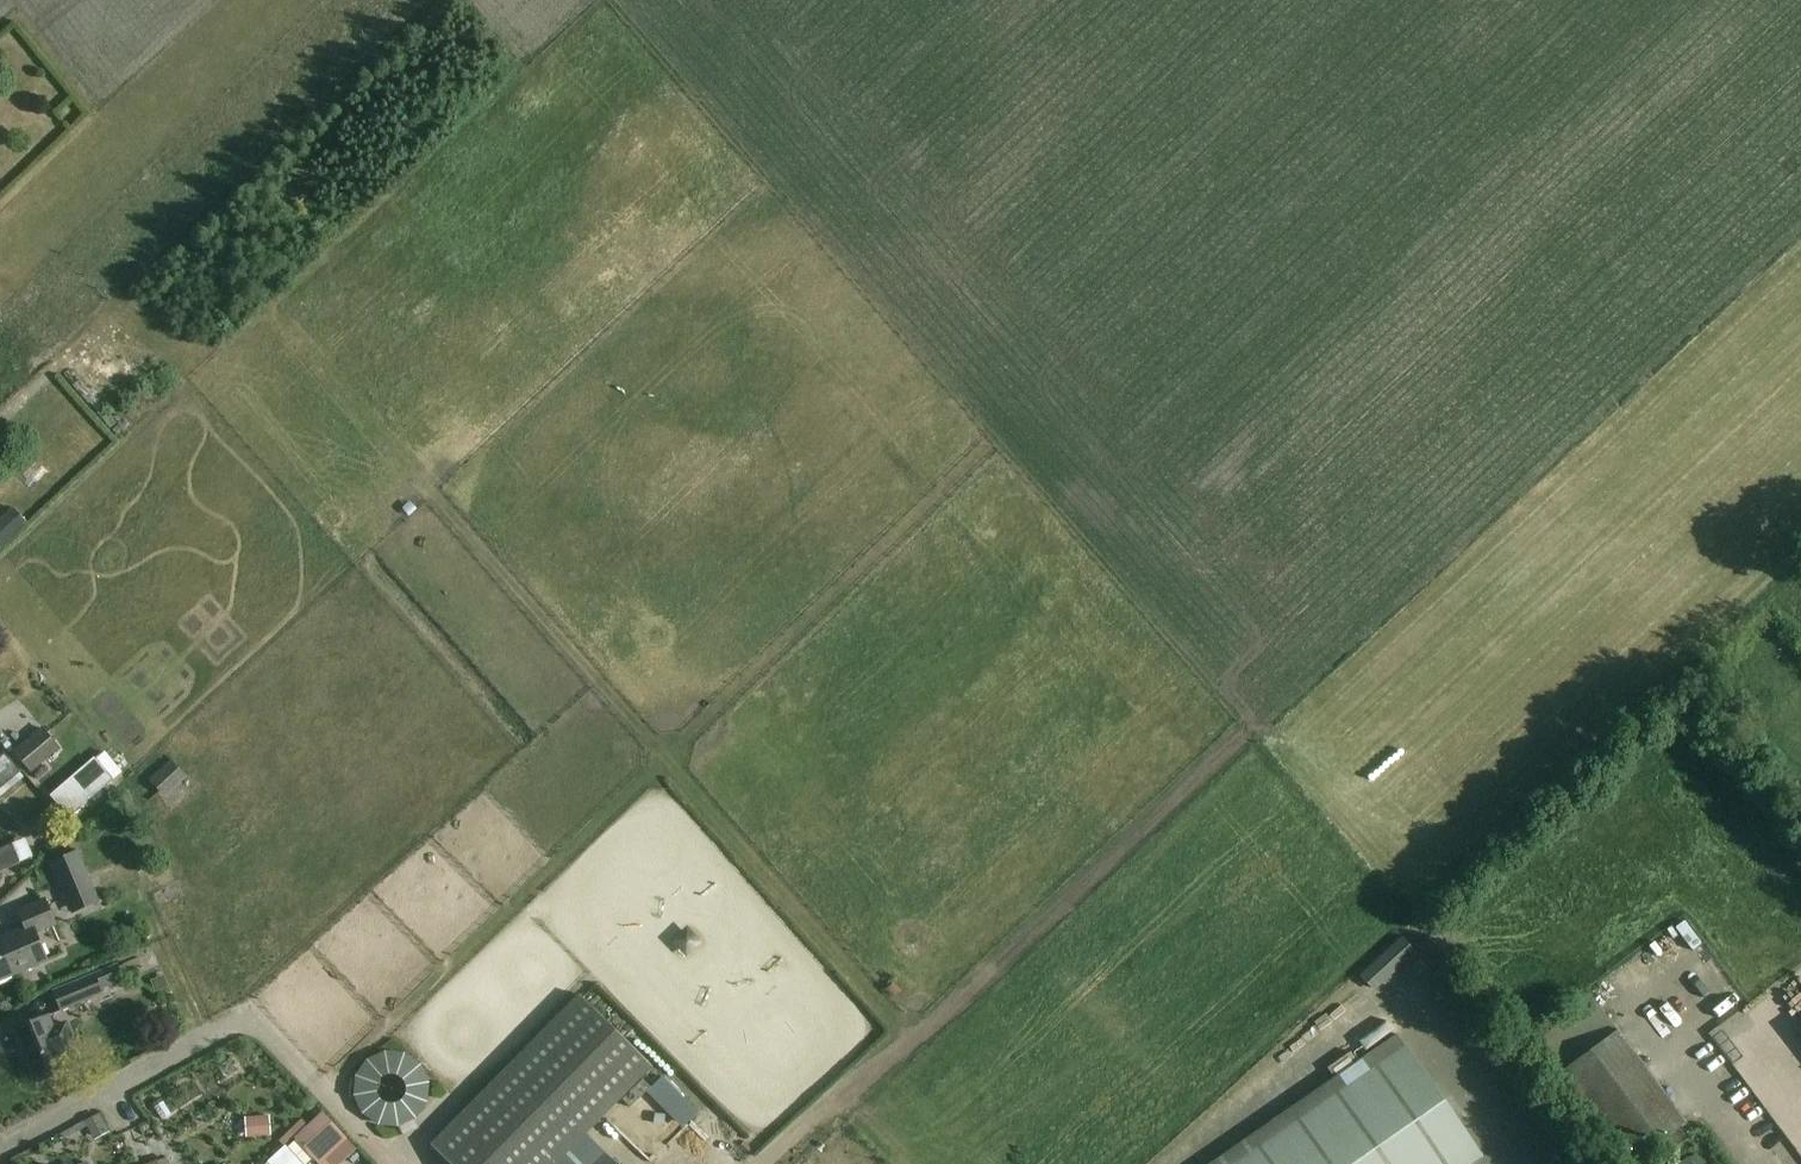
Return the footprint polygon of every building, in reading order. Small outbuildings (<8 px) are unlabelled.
[(435,10),(421,22),(432,34),(446,22),(435,10)] [(0,522),(0,523),(13,536),(26,523),(13,510),(0,522)] [(62,748),(43,726),(14,750),(33,773),(62,748)] [(0,748),(0,789),(20,773),(0,748)] [(104,749),(95,758),(114,779),(123,771),(104,749)] [(114,779),(95,758),(52,796),(71,817),(114,779)] [(184,771),(173,759),(152,779),(163,791),(184,771)] [(12,844),(0,849),(0,870),(19,862),(12,844)] [(99,903),(78,850),(52,861),(73,913),(99,903)] [(46,898),(19,910),(26,926),(0,937),(0,980),(48,960),(36,932),(56,924),(46,898)] [(1411,1004),(1407,994),(1423,988),(1409,952),(1360,970),(1377,1017),(1411,1004)] [(113,980),(109,970),(52,990),(60,1011),(103,995),(100,984),(113,980)] [(581,995),(432,1144),(453,1163),(618,1163),(608,1153),(588,1134),(654,1068),(581,995)] [(61,1043),(49,1015),(15,1029),(35,1077),(37,1076),(39,1082),(55,1076),(52,1070),(82,1058),(74,1038),(61,1043)] [(1609,1163),(1628,1163),(1657,1143),(1664,1153),(1687,1136),(1680,1127),(1687,1122),(1619,1030),(1549,1081),(1609,1163)] [(1399,1035),(1211,1163),(1473,1163),(1483,1157),(1399,1035)] [(685,1094),(656,1108),(669,1136),(699,1121),(685,1094)] [(615,1132),(636,1153),(659,1132),(637,1110),(615,1132)] [(305,1163),(334,1163),(347,1151),(321,1123),(292,1150),(305,1163)]
